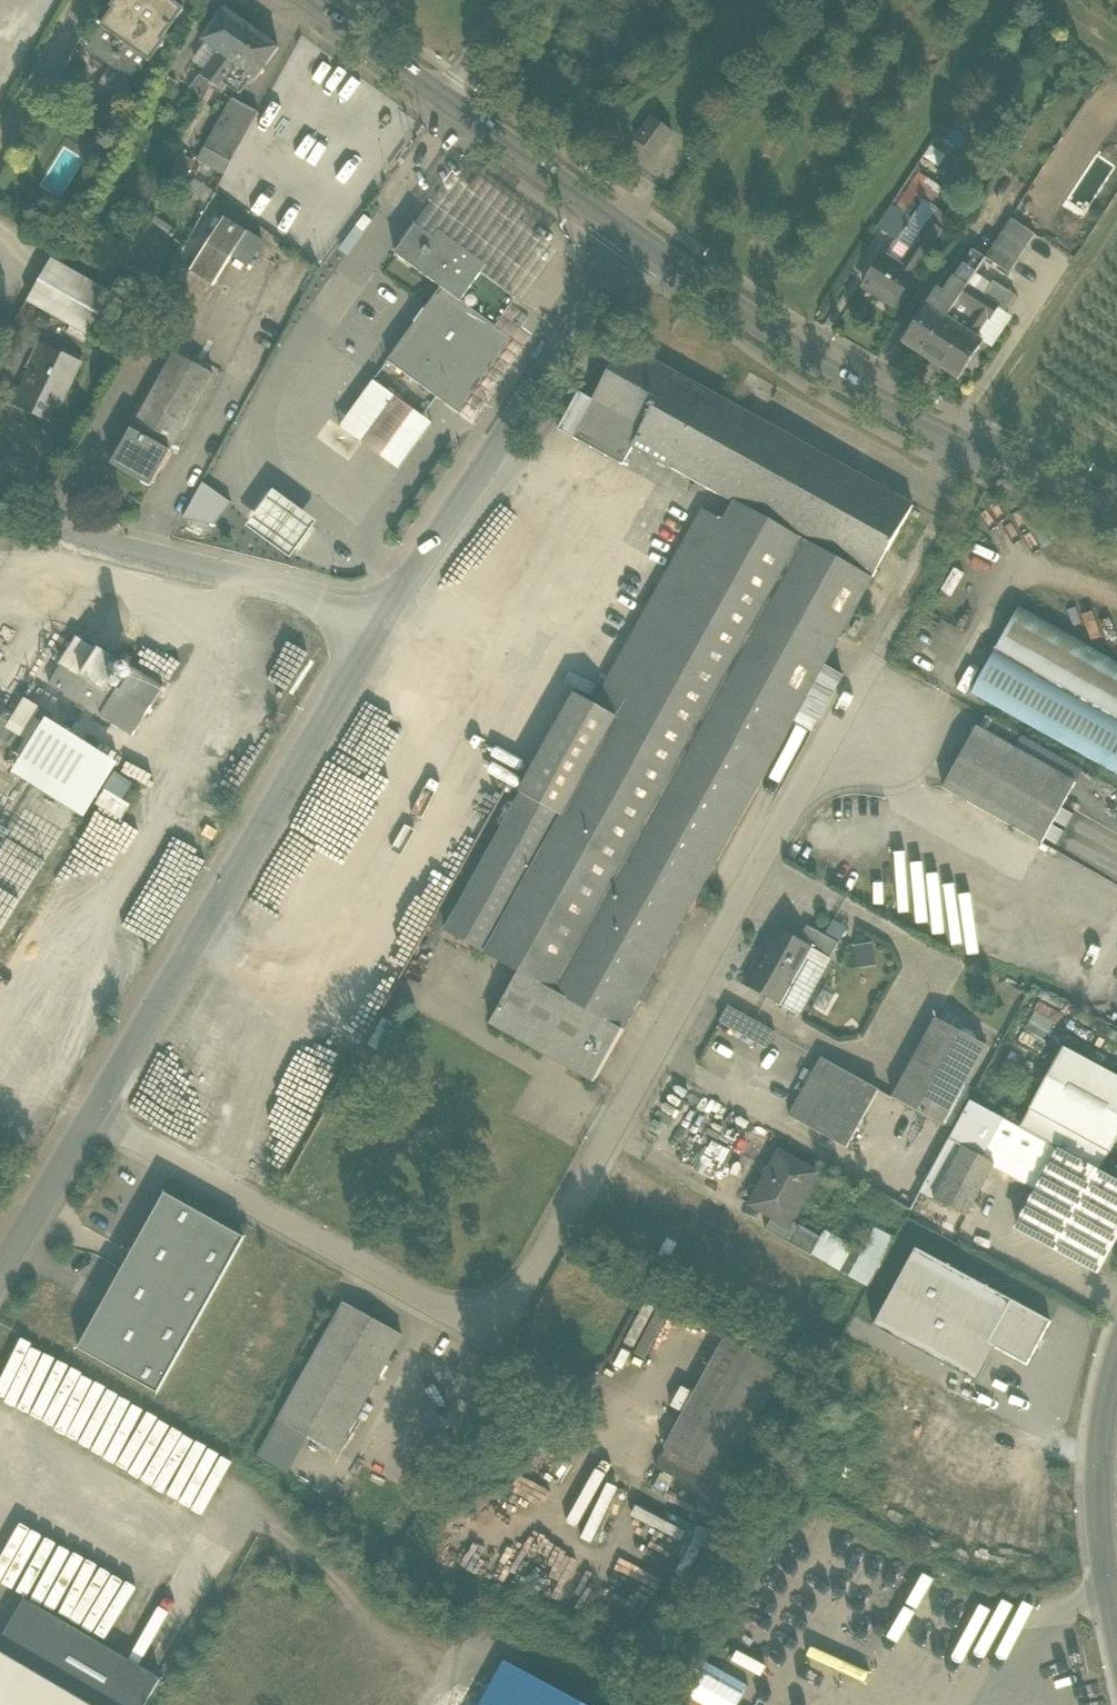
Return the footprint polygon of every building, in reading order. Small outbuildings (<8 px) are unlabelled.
[(128,44),(140,27),(138,25),(156,0),(119,0),(114,8),(117,10),(105,28),(128,44)] [(164,0),(156,0),(138,25),(140,27),(128,44),(152,61),(165,42),(163,40),(184,10),(170,0),(169,0),(167,2),(164,0)] [(202,77),(213,86),(253,29),(227,11),(203,43),(208,46),(197,62),(208,70),(202,77)] [(112,68),(128,44),(105,28),(88,51),(112,68)] [(279,49),(253,29),(213,86),(224,93),(229,85),(239,92),(250,77),(256,82),(279,49)] [(152,61),(128,44),(112,68),(135,84),(152,61)] [(192,92),(204,101),(213,86),(202,77),(192,92)] [(208,151),(232,164),(259,116),(235,102),(208,151)] [(637,143),(656,157),(673,133),(654,119),(637,143)] [(471,188),(454,176),(417,227),(435,240),(440,233),(488,267),(483,275),(511,296),(524,305),(561,254),(520,224),(528,214),(478,178),(471,188)] [(877,228),(899,243),(914,221),(891,206),(877,228)] [(990,254),(1014,270),(1040,230),(1015,214),(990,254)] [(191,272),(214,287),(232,258),(247,234),(225,219),(191,272)] [(417,227),(396,256),(442,289),(461,303),(483,275),(488,267),(440,233),(435,240),(417,227)] [(930,251),(939,256),(948,242),(926,228),(917,242),(930,251)] [(265,245),(247,234),(232,258),(249,269),(265,245)] [(865,288),(893,307),(930,251),(917,242),(900,268),(885,258),(865,288)] [(969,261),(980,269),(990,254),(978,246),(969,261)] [(28,303),(88,337),(113,294),(53,260),(28,303)] [(955,278),(969,286),(977,274),(963,266),(955,278)] [(100,281),(109,287),(114,278),(105,272),(100,281)] [(442,289),(389,363),(414,381),(444,403),(499,327),(513,309),(513,308),(514,305),(515,301),(513,299),(512,297),(511,296),(483,275),(461,303),(442,289)] [(903,343),(922,355),(946,319),(958,301),(969,286),(955,278),(946,293),(948,294),(936,312),(927,307),(903,343)] [(1000,306),(969,286),(958,301),(974,311),(988,321),(990,321),(1000,306)] [(463,415),(472,422),(533,337),(514,323),(520,314),(513,308),(513,309),(499,327),(444,403),(462,416),(463,415)] [(964,331),(946,319),(922,355),(959,380),(983,344),(980,342),(982,337),(979,335),(988,321),(974,311),(964,326),(966,328),(964,331)] [(12,327),(0,320),(0,348),(12,327)] [(16,406),(46,421),(55,401),(50,398),(57,383),(69,389),(81,364),(45,346),(16,406)] [(697,483),(736,505),(873,581),(914,508),(624,347),(593,402),(595,403),(643,429),(633,447),(634,448),(697,483)] [(132,431),(171,453),(214,376),(175,354),(132,431)] [(399,471),(433,425),(374,382),(341,428),(399,471)] [(595,403),(593,402),(579,394),(559,431),(574,440),(595,403)] [(623,467),(634,448),(633,447),(643,429),(595,403),(574,440),(623,467)] [(114,463),(153,485),(171,453),(132,431),(114,463)] [(151,488),(153,485),(114,463),(112,466),(151,488)] [(204,484),(185,519),(216,526),(232,505),(204,484)] [(318,524),(274,492),(248,528),(291,560),(318,524)] [(577,697),(523,794),(699,893),(873,581),(736,505),(725,524),(704,512),(595,707),(577,697)] [(996,651),(1116,719),(1116,663),(1020,608),(996,651)] [(135,736),(163,689),(79,638),(50,685),(135,736)] [(996,651),(972,693),(1116,774),(1116,719),(996,651)] [(119,765),(47,720),(14,773),(85,818),(119,765)] [(943,788),(1042,844),(1076,783),(977,728),(943,788)] [(97,805),(117,818),(138,785),(118,772),(97,805)] [(446,932),(520,972),(623,1030),(699,893),(523,794),(446,932)] [(944,884),(953,944),(961,942),(952,882),(944,884)] [(829,960),(839,943),(808,926),(798,942),(812,950),(829,960)] [(781,1005),(782,1004),(809,955),(812,950),(798,942),(777,930),(746,985),(781,1005)] [(826,965),(829,960),(812,950),(809,955),(826,965)] [(826,965),(809,955),(782,1004),(799,1014),(826,965)] [(594,1082),(623,1030),(520,972),(491,1024),(594,1082)] [(720,1022),(766,1048),(775,1032),(729,1006),(720,1022)] [(1051,1018),(1034,1011),(1028,1026),(1045,1033),(1051,1018)] [(893,1098),(943,1126),(986,1046),(936,1018),(893,1098)] [(1100,1171),(1116,1140),(1116,1077),(1063,1048),(1020,1127),(1061,1150),(1100,1171)] [(789,1116),(847,1148),(879,1090),(822,1058),(789,1116)] [(962,1145),(982,1107),(971,1100),(950,1139),(962,1145)] [(995,1164),(1040,1189),(1061,1150),(1020,1127),(982,1107),(962,1145),(963,1146),(995,1163),(995,1164)] [(921,1192),(934,1199),(963,1146),(962,1145),(950,1139),(921,1192)] [(934,1199),(966,1217),(995,1164),(995,1163),(963,1146),(934,1199)] [(1061,1150),(1040,1189),(1019,1228),(1097,1271),(1116,1233),(1116,1180),(1100,1171),(1061,1150)] [(773,1217),(787,1225),(790,1220),(801,1200),(804,1201),(819,1174),(780,1152),(750,1205),(773,1217)] [(79,1349),(159,1394),(245,1238),(166,1194),(79,1349)] [(766,1230),(811,1255),(821,1237),(790,1220),(787,1225),(773,1217),(766,1230)] [(862,1251),(882,1262),(896,1238),(876,1227),(862,1251)] [(821,1237),(811,1255),(869,1287),(882,1262),(862,1251),(825,1231),(821,1237)] [(873,1327),(977,1383),(996,1348),(1027,1365),(1051,1322),(916,1249),(873,1327)] [(257,1460),(288,1478),(311,1438),(337,1453),(389,1361),(403,1336),(345,1304),(331,1328),(279,1420),(257,1460)] [(734,1486),(723,1480),(729,1470),(783,1370),(725,1338),(665,1449),(713,1475),(710,1481),(704,1493),(697,1505),(718,1516),(734,1486)] [(713,1475),(665,1449),(662,1455),(710,1481),(713,1475)] [(656,1467),(704,1493),(710,1481),(662,1455),(656,1467)] [(740,1476),(729,1470),(723,1480),(734,1486),(740,1476)] [(92,1704),(145,1704),(160,1679),(25,1600),(0,1642),(0,1651),(92,1704)] [(0,1651),(0,1704),(92,1704),(0,1651)] [(528,1673),(505,1661),(481,1704),(587,1704),(528,1673)]
